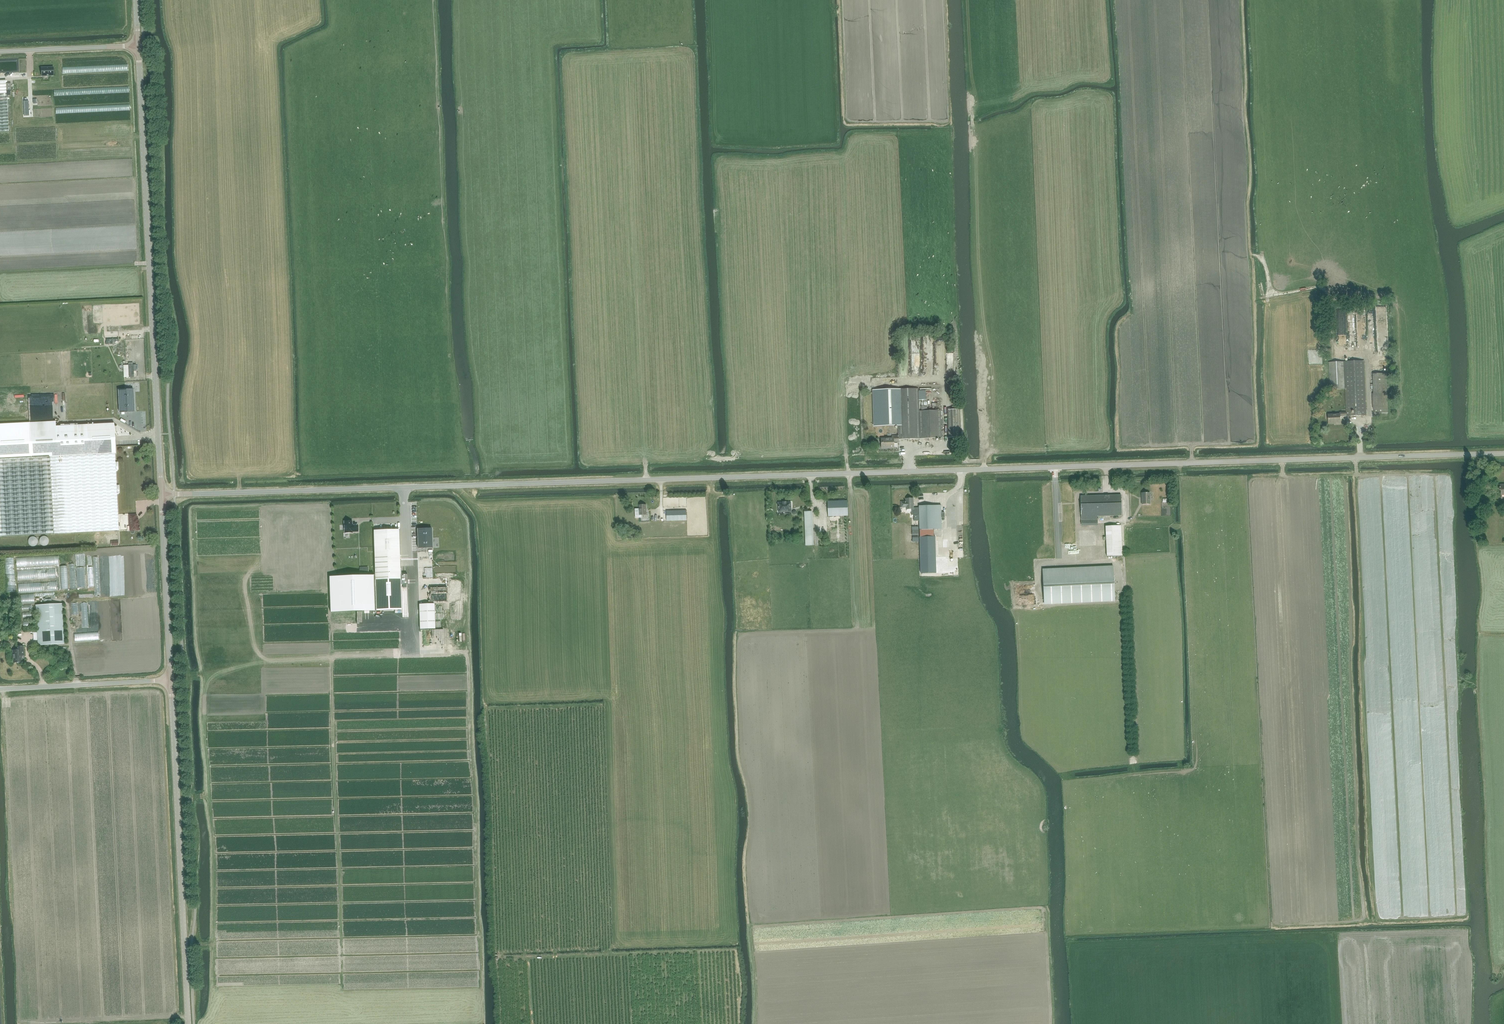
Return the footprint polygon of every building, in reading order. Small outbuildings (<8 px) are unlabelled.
[(53,67),(41,68),(42,76),(54,76),(53,67)] [(6,80),(0,81),(0,132),(9,132),(6,80)] [(1364,361),(1329,362),(1330,390),(1345,389),(1346,412),(1346,415),(1346,416),(1366,415),(1364,361)] [(136,365),(129,365),(129,377),(137,377),(136,365)] [(1386,373),(1373,374),(1375,414),(1387,413),(1386,373)] [(118,389),(119,411),(134,410),(132,388),(118,389)] [(918,388),(897,389),(873,390),(875,426),(898,425),(898,436),(899,439),(941,438),(941,410),(919,411),(918,388)] [(958,409),(948,410),(949,438),(959,437),(958,409)] [(1340,416),(1346,415),(1346,412),(1340,413),(1340,414),(1329,415),(1330,418),(1329,418),(1329,424),(1334,423),(1334,422),(1341,422),(1340,416)] [(0,424),(0,459),(38,457),(59,456),(115,453),(116,453),(114,423),(56,426),(56,421),(0,424)] [(892,438),(881,439),(881,448),(894,448),(894,441),(899,441),(899,439),(898,436),(892,436),(892,438)] [(0,459),(0,535),(0,537),(67,533),(119,531),(117,492),(115,453),(59,456),(38,457),(0,459)] [(1097,516),(1122,515),(1121,495),(1081,496),(1081,523),(1098,523),(1097,516)] [(913,498),(906,499),(906,502),(901,502),(901,508),(906,508),(906,509),(911,509),(911,515),(919,515),(919,508),(913,508),(913,498)] [(848,501),(828,501),(828,516),(829,543),(848,542),(848,516),(848,501)] [(786,502),(783,502),(778,502),(778,512),(792,512),(791,502),(786,502)] [(639,510),(636,510),(636,516),(640,516),(639,515),(646,515),(646,505),(639,505),(639,510)] [(941,505),(919,506),(919,508),(919,515),(920,537),(934,536),(934,530),(942,529),(941,505)] [(666,511),(667,521),(687,520),(686,510),(666,511)] [(805,546),(814,545),(812,511),(804,512),(805,546)] [(135,530),(140,530),(140,525),(139,525),(138,519),(137,519),(136,514),(129,515),(130,531),(130,532),(131,533),(132,534),(133,534),(134,533),(135,532),(135,530)] [(119,515),(119,530),(128,530),(128,515),(119,515)] [(344,521),(344,533),(352,533),(352,532),(358,532),(358,525),(352,525),(352,521),(344,521)] [(1107,556),(1122,556),(1121,525),(1105,526),(1107,556)] [(399,529),(374,530),(376,610),(401,610),(401,585),(400,574),(399,529)] [(432,529),(417,529),(418,549),(432,548),(432,529)] [(920,537),(920,555),(921,573),(936,573),(936,564),(936,555),(935,536),(934,536),(920,537)] [(1081,556),(1095,554),(1093,538),(1087,539),(1088,548),(1080,549),(1081,556)] [(1061,547),(1059,556),(1069,558),(1071,549),(1061,547)] [(1043,569),(1044,605),(1114,601),(1113,566),(1043,569)] [(374,576),(331,578),(332,612),(375,611),(374,576)] [(61,604),(36,605),(39,645),(64,644),(61,604)] [(434,609),(419,609),(420,634),(435,634),(434,609)] [(14,663),(22,662),(21,658),(24,658),(24,646),(16,647),(16,650),(13,650),(14,663)]
